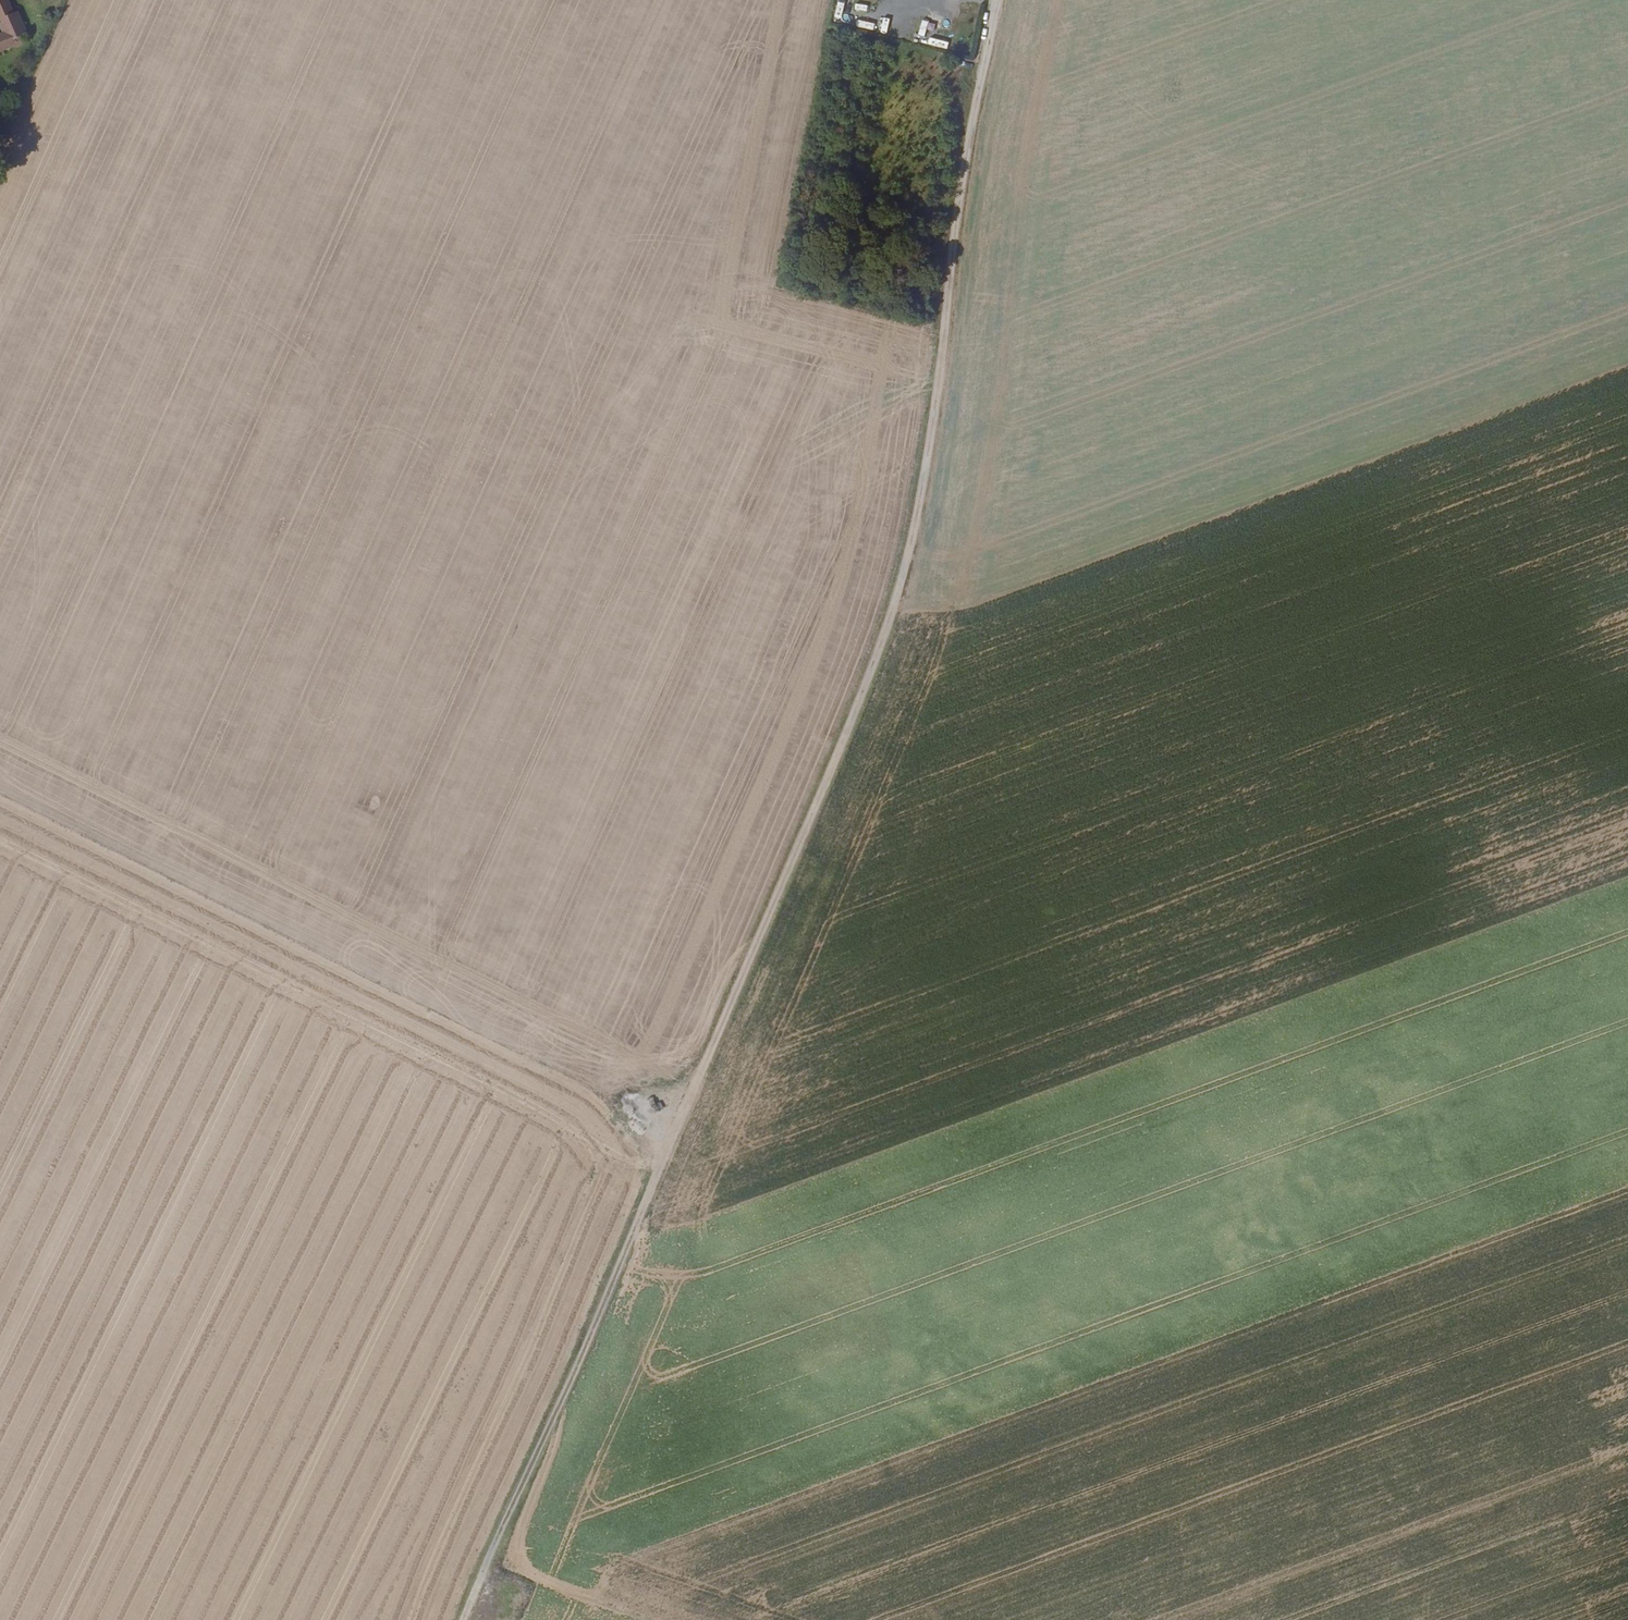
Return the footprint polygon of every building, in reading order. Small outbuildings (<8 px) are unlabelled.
[(17,18),(26,13),(23,9),(28,5),(25,0),(6,0),(17,18)] [(856,2),(855,9),(867,11),(868,5),(856,2)] [(3,6),(0,8),(0,28),(12,21),(3,6)] [(924,36),(928,24),(915,20),(911,32),(924,36)] [(857,21),(856,27),(875,32),(876,26),(857,21)] [(894,30),(892,37),(909,40),(910,33),(894,30)] [(947,50),(949,42),(929,38),(927,46),(947,50)]
